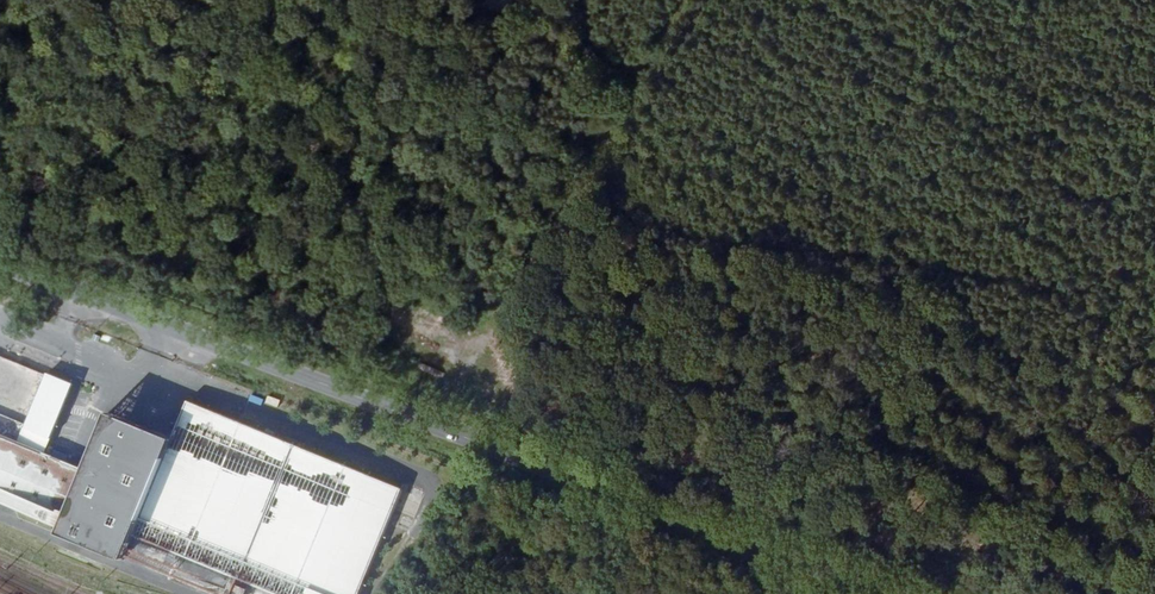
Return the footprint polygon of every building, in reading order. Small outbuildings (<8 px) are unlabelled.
[(43,454),(71,385),(0,356),(0,436),(43,454)] [(130,537),(271,593),(360,593),(403,487),(186,399),(173,433),(130,537)] [(81,469),(59,525),(55,534),(121,560),(130,537),(173,433),(107,406),(81,469)] [(0,436),(0,501),(59,525),(81,469),(43,454),(0,436)]
